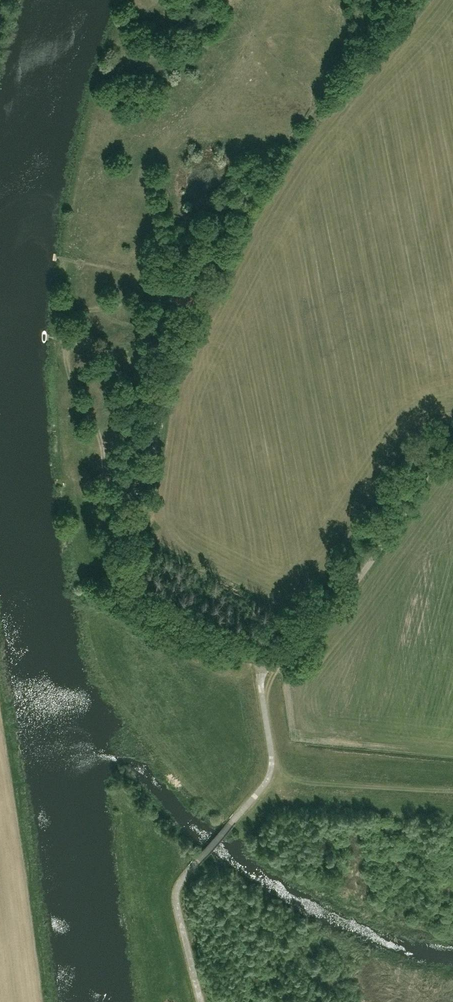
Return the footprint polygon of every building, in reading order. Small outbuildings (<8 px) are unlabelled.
[(203,265),(214,270),(216,267),(205,261),(203,265)] [(172,366),(176,356),(169,354),(167,358),(163,357),(161,363),(172,366)] [(141,423),(139,431),(147,432),(148,424),(141,423)] [(156,441),(157,434),(146,432),(145,439),(136,437),(135,446),(150,448),(151,440),(156,441)] [(143,491),(144,485),(142,485),(144,476),(129,474),(128,482),(134,483),(133,490),(143,491)] [(128,517),(121,517),(121,525),(136,525),(136,513),(129,513),(128,517)]
